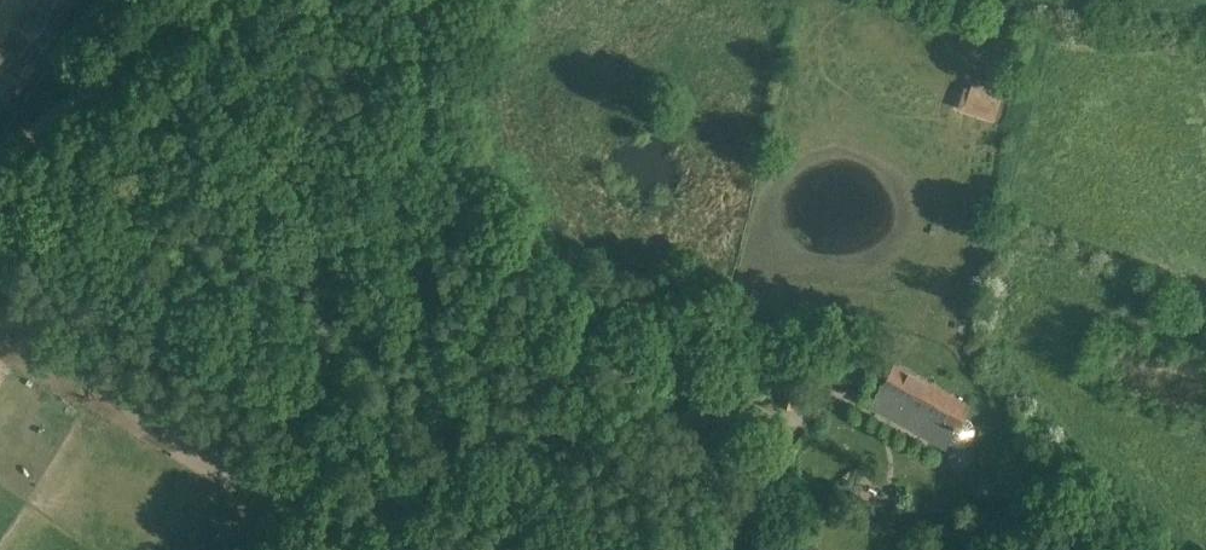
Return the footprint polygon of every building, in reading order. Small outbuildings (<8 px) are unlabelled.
[(970,76),(960,107),(998,120),(1009,89),(970,76)] [(971,405),(894,363),(871,405),(947,447),(950,443),(957,447),(966,446),(972,439),(975,429),(971,422),(964,417),(971,405)]
